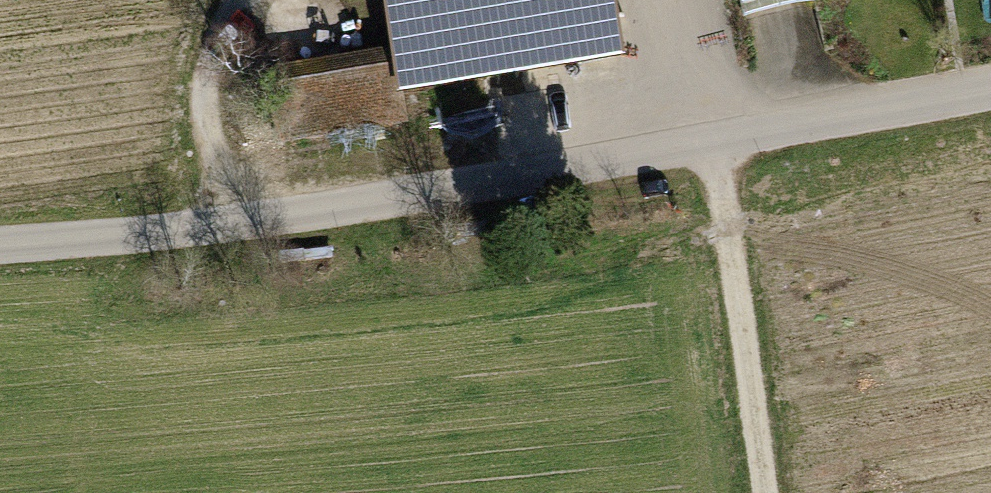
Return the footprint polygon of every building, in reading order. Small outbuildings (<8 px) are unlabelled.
[(395,52),(267,74),(280,148),(408,126),(404,97),(622,60),(612,0),(386,0),(395,52)] [(742,28),(909,0),(737,0),(742,28)]
